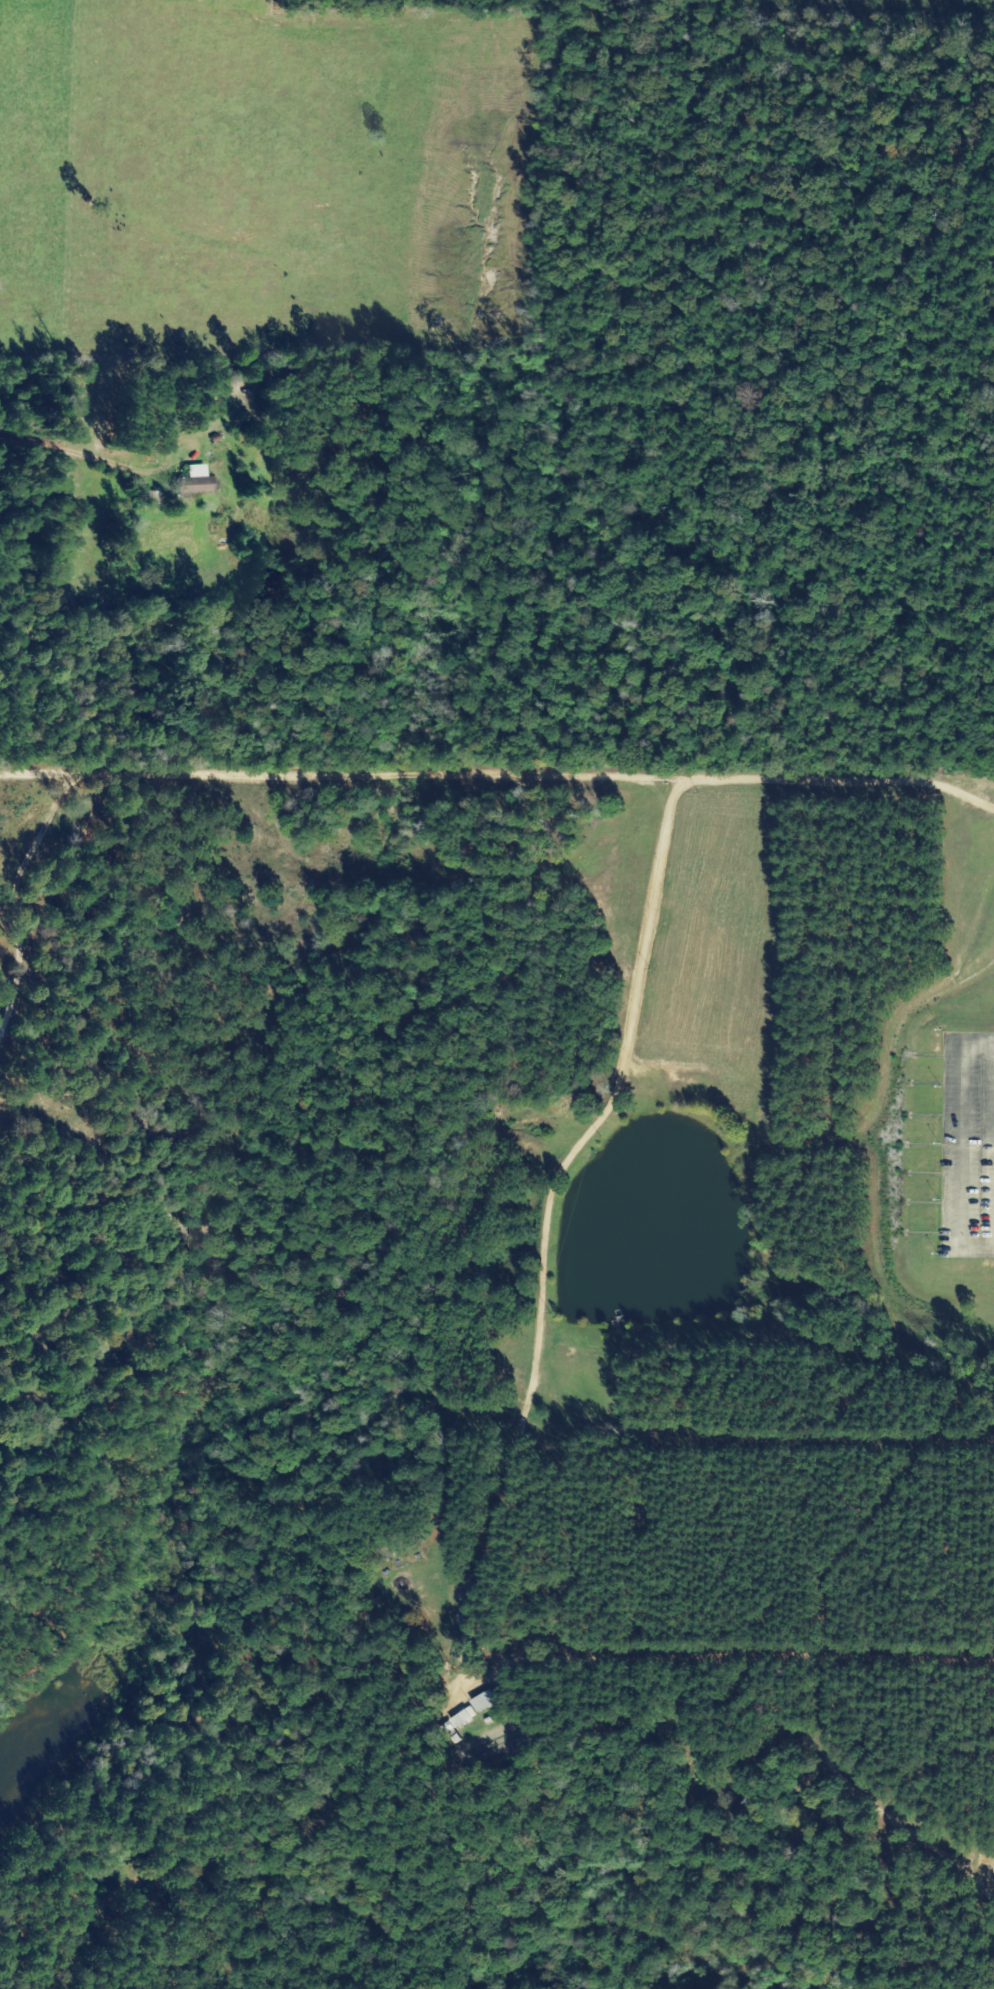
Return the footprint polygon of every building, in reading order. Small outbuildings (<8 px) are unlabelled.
[(173,479),(174,496),(215,495),(214,477),(204,477),(203,465),(185,465),(185,478),(173,479)] [(494,1702),(486,1690),(468,1701),(476,1714),(494,1702)]
